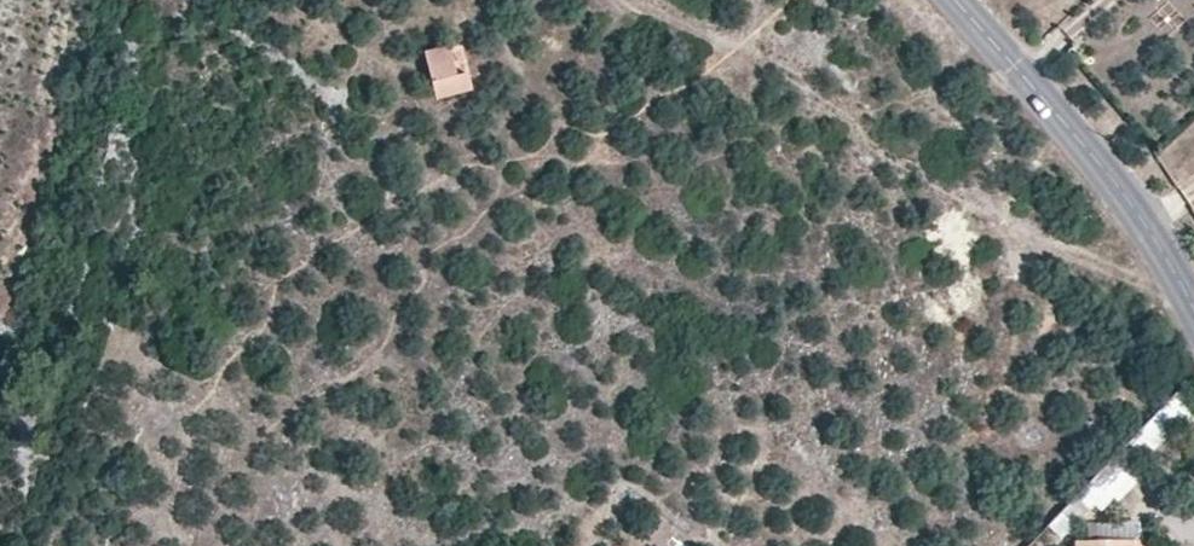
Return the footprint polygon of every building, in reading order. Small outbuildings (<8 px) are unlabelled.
[(458,77),(450,46),(426,52),(438,100),(472,91),(468,74),(458,77)]
